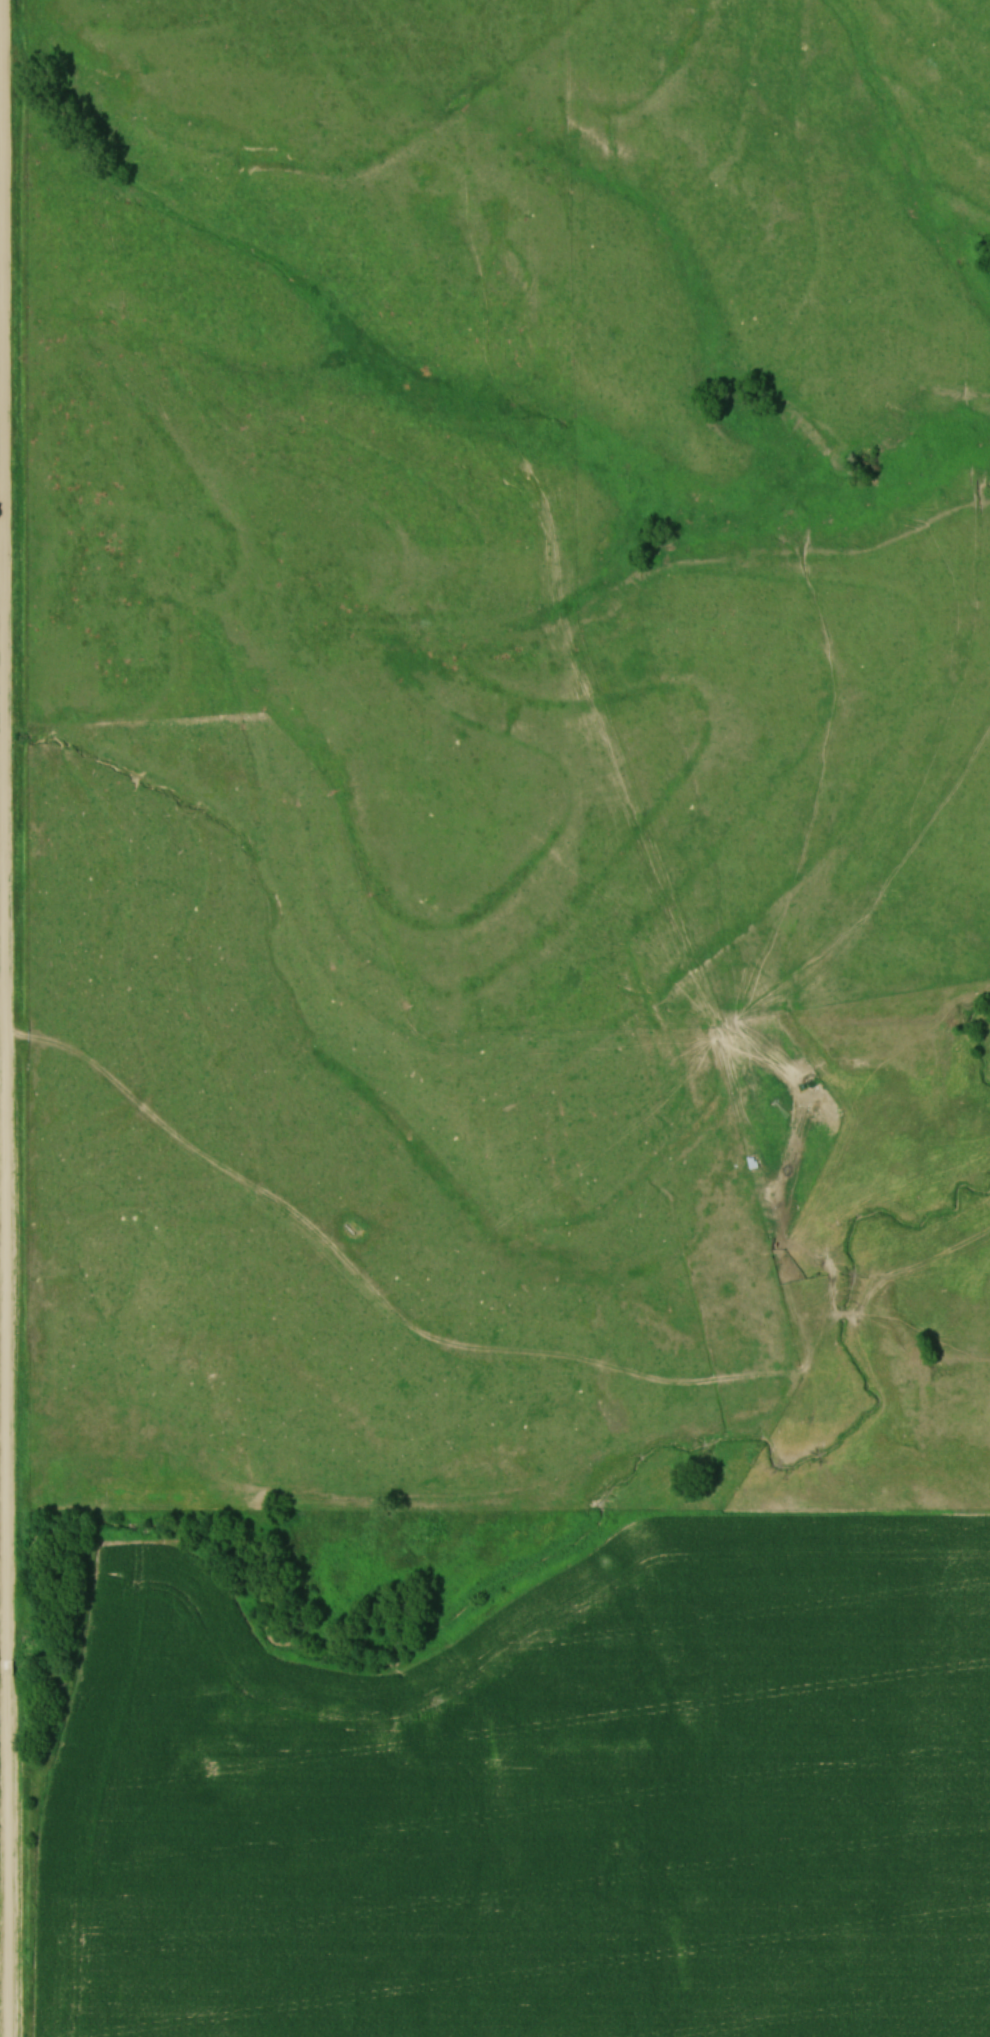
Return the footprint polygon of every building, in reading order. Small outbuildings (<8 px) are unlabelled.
[(758,1167),(755,1156),(748,1158),(751,1169),(758,1167)]
